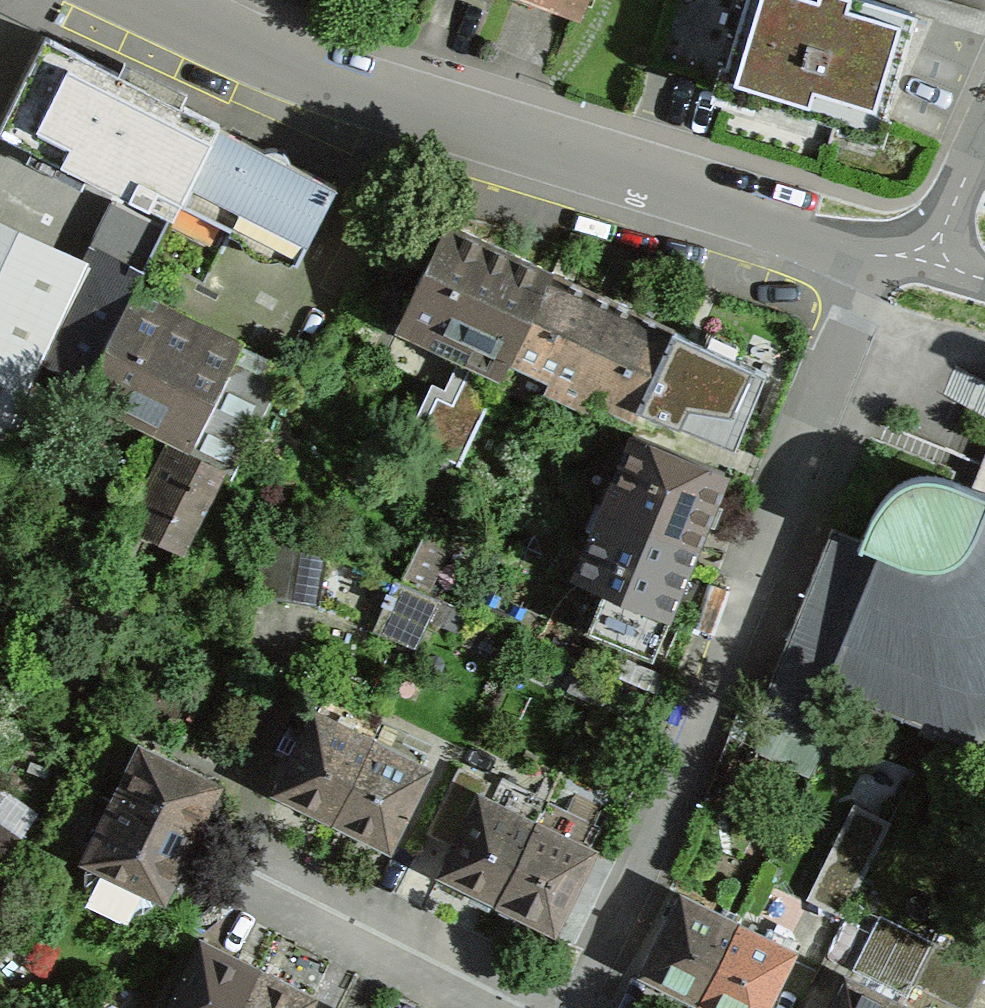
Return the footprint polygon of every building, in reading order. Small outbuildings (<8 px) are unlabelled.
[(578,22),(586,0),(521,0),(578,22)] [(886,127),(913,22),(829,0),(752,0),(729,86),(886,127)] [(43,37),(0,117),(0,141),(162,228),(215,128),(43,37)] [(294,257),(331,188),(215,128),(162,228),(146,259),(201,288),(233,225),(294,257)] [(505,355),(548,262),(442,213),(399,307),(505,355)] [(0,221),(0,436),(4,439),(39,363),(83,391),(136,284),(146,259),(92,232),(80,260),(0,221)] [(613,291),(548,262),(505,355),(570,385),(613,291)] [(191,444),(244,338),(136,284),(83,391),(169,434),(191,444)] [(678,321),(613,291),(570,385),(634,415),(678,321)] [(775,366),(678,321),(634,415),(732,460),(775,366)] [(286,359),(244,338),(191,444),(232,464),(286,359)] [(435,389),(412,447),(456,464),(479,407),(435,389)] [(699,542),(728,472),(627,429),(598,499),(699,542)] [(189,553),(232,464),(191,444),(169,434),(126,523),(189,553)] [(969,493),(954,490),(939,486),(922,487),(907,489),(894,496),(884,505),(877,513),(871,527),(863,543),(831,530),(763,695),(978,775),(984,775),(984,457),(969,493)] [(669,612),(699,542),(598,499),(568,569),(669,612)] [(319,603),(328,553),(266,520),(257,592),(319,603)] [(415,647),(437,595),(392,575),(370,628),(415,647)] [(387,849),(428,763),(308,706),(267,792),(387,849)] [(165,898),(221,784),(136,743),(80,857),(165,898)] [(560,932),(600,845),(477,787),(436,874),(560,932)] [(890,820),(853,805),(819,878),(853,894),(890,820)] [(716,1007),(763,1007),(792,942),(672,890),(636,973),(716,1007)] [(842,974),(913,1007),(968,1007),(984,973),(984,967),(872,912),(842,974)] [(313,991),(193,935),(159,1007),(305,1007),(313,991)] [(825,1007),(913,1007),(842,974),(825,1007)]
